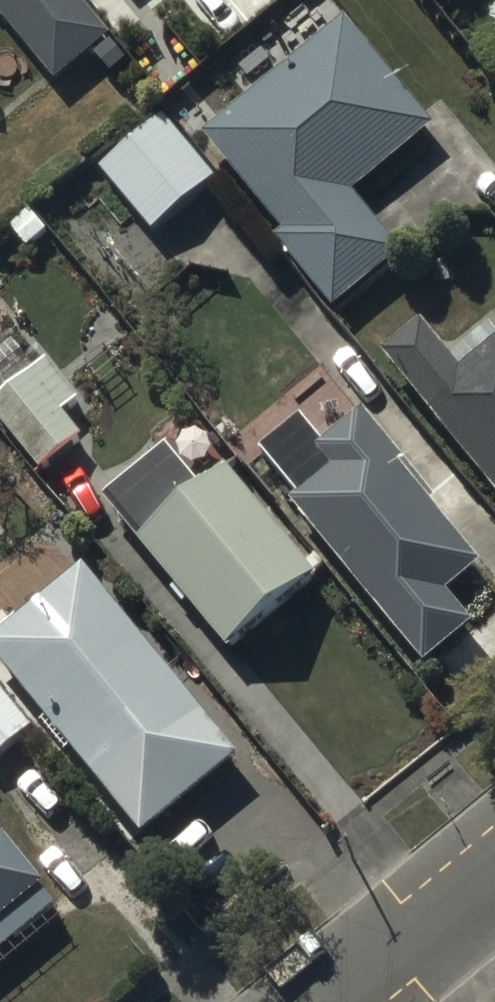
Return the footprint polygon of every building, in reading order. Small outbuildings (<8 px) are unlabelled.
[(84,0),(0,0),(0,10),(56,77),(110,32),(84,0)] [(429,119),(344,14),(202,129),(282,228),(276,233),(334,303),(399,250),(347,186),(429,119)] [(215,176),(162,113),(100,166),(153,229),(215,176)] [(382,347),(494,488),(494,340),(461,368),(420,317),(382,347)] [(47,358),(36,368),(13,342),(0,353),(0,425),(38,469),(81,433),(61,409),(78,394),(47,358)] [(298,488),(288,497),(427,658),(472,619),(446,589),(481,559),(450,523),(484,494),(459,465),(427,493),(398,459),(404,454),(358,402),(320,435),(301,413),(262,446),(298,488)] [(310,570),(223,461),(198,481),(167,442),(104,492),(222,640),(310,570)] [(82,562),(0,630),(0,663),(141,832),(239,751),(82,562)] [(0,686),(0,754),(33,725),(0,686)] [(0,829),(0,953),(56,905),(37,882),(42,878),(0,829)]
